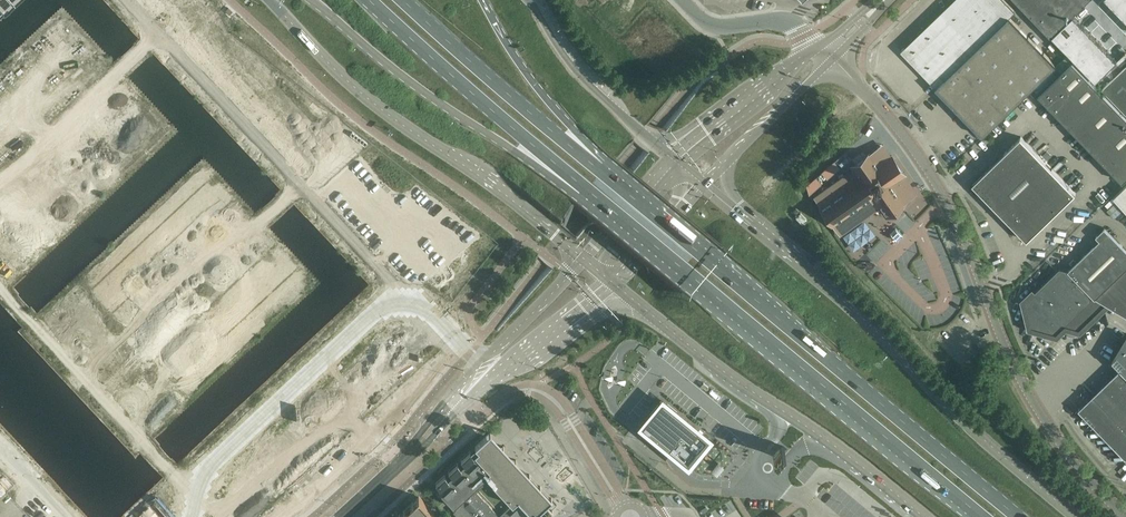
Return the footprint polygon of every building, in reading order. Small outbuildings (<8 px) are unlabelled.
[(193,23),(209,8),(202,0),(171,0),(193,23)] [(1054,67),(1056,65),(1009,17),(1015,11),(1004,0),(954,0),(901,51),(983,136),(1034,87),(1054,67)] [(1051,36),(1065,22),(1088,0),(1017,0),(1051,36)] [(1113,7),(1123,17),(1125,14),(1125,0),(1121,0),(1113,7)] [(62,9),(38,31),(48,43),(61,30),(77,47),(88,36),(62,9)] [(1061,45),(1083,24),(1074,15),(1052,36),(1061,45)] [(1092,33),(1083,24),(1061,45),(1070,54),(1092,33)] [(38,31),(29,40),(45,57),(54,48),(48,43),(38,31)] [(1078,63),(1100,42),(1092,33),(1070,54),(1078,63)] [(77,47),(71,52),(79,61),(96,45),(88,36),(77,47)] [(29,40),(20,48),(36,65),(45,57),(29,40)] [(1109,51),(1100,42),(1078,63),(1087,72),(1109,51)] [(96,45),(79,61),(87,70),(105,54),(96,45)] [(20,48),(11,56),(27,73),(36,65),(20,48)] [(1118,60),(1109,51),(1087,72),(1096,82),(1118,60)] [(105,54),(87,70),(96,79),(113,63),(105,54)] [(1125,54),(1096,83),(1125,113),(1125,54)] [(11,56),(3,64),(19,81),(27,73),(11,56)] [(1034,87),(1040,94),(1124,182),(1125,180),(1125,117),(1073,62),(1060,74),(1054,67),(1034,87)] [(0,67),(0,79),(10,89),(19,81),(3,64),(0,67)] [(1,98),(10,89),(0,79),(0,97),(1,98)] [(128,80),(111,96),(120,105),(138,89),(128,80)] [(138,89),(120,105),(129,115),(146,99),(138,89)] [(146,99),(129,115),(138,124),(144,118),(155,108),(146,99)] [(140,147),(139,147),(150,158),(178,132),(155,108),(144,118),(156,132),(140,147)] [(1027,241),(1076,194),(1021,137),(977,179),(979,181),(977,183),(983,189),(980,192),(1027,241)] [(134,141),(125,149),(141,166),(150,158),(139,147),(140,147),(134,141)] [(125,149),(116,158),(132,175),(141,166),(125,149)] [(853,169),(814,196),(820,205),(819,206),(833,225),(854,209),(858,215),(864,210),(867,214),(879,206),(885,215),(904,202),(904,201),(916,192),(904,175),(904,174),(891,155),(878,164),(869,152),(850,165),(853,169)] [(116,158),(108,166),(124,183),(132,175),(116,158)] [(108,166),(99,174),(115,191),(124,183),(108,166)] [(99,174),(90,182),(106,199),(115,191),(99,174)] [(90,182),(81,190),(97,207),(106,199),(90,182)] [(1114,198),(1125,211),(1125,186),(1114,198)] [(81,190),(74,197),(90,214),(97,207),(81,190)] [(74,197),(68,203),(84,220),(90,214),(74,197)] [(68,203),(61,209),(77,226),(84,220),(68,203)] [(61,209),(52,217),(68,234),(77,226),(61,209)] [(795,217),(802,224),(807,219),(800,212),(795,217)] [(52,217),(44,225),(60,242),(68,234),(52,217)] [(0,224),(0,241),(13,228),(5,220),(0,224)] [(44,225),(36,233),(52,250),(60,242),(44,225)] [(0,241),(0,248),(4,253),(21,237),(13,228),(0,241)] [(1105,303),(1125,283),(1125,250),(1105,228),(1096,236),(1100,240),(1069,270),(1060,268),(1025,302),(1031,327),(1057,334),(1066,325),(1079,329),(1105,303)] [(21,237),(4,253),(25,275),(52,250),(36,233),(26,242),(21,237)] [(1105,303),(1125,316),(1125,283),(1105,303)] [(598,333),(614,326),(612,321),(596,328),(598,333)] [(1112,360),(1121,369),(1079,409),(1125,458),(1125,336),(1112,360)] [(651,433),(649,435),(685,464),(686,462),(688,464),(706,442),(709,439),(705,436),(663,401),(645,422),(642,426),(645,428),(643,430),(647,433),(649,431),(651,433)] [(532,513),(533,512),(536,514),(539,516),(561,516),(548,503),(551,500),(529,476),(527,474),(525,473),(523,471),(522,470),(520,470),(518,469),(514,468),(511,467),(507,467),(505,466),(503,466),(501,465),(500,463),(480,442),(475,447),(476,447),(470,452),(470,451),(461,460),(465,464),(461,467),(457,463),(448,472),(452,476),(449,479),(445,475),(436,483),(443,491),(441,493),(456,509),(453,511),(458,516),(533,516),(534,516),(532,513)] [(293,463),(298,468),(305,461),(299,456),(293,463)] [(294,503),(297,497),(290,493),(287,500),(294,503)] [(433,515),(435,513),(419,496),(396,516),(434,516),(433,515)]
